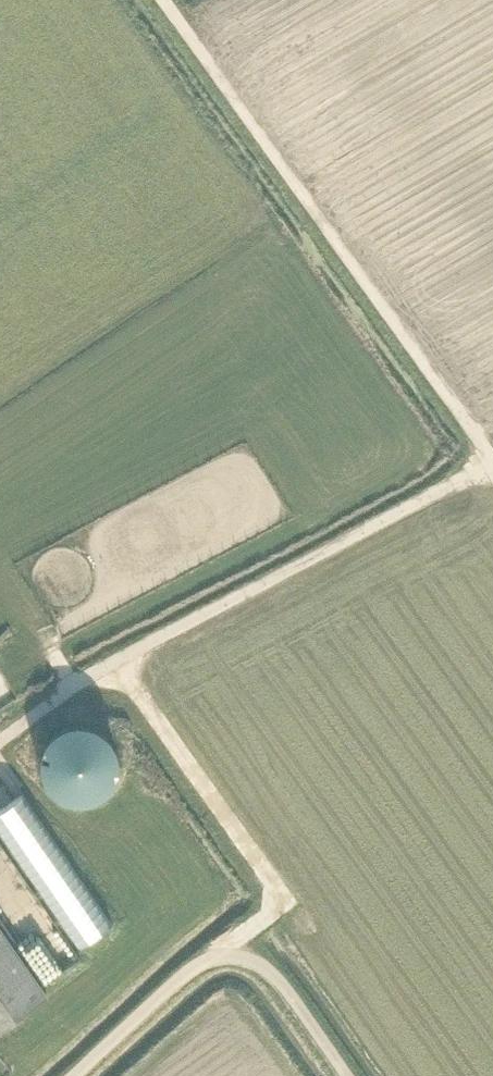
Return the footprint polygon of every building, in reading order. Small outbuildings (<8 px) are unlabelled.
[(119,765),(119,761),(119,758),(118,754),(117,751),(115,744),(113,741),(109,735),(103,730),(100,728),(97,726),(90,723),(86,722),(83,722),(76,722),(72,722),(69,723),(62,726),(59,728),(56,730),(53,732),(50,735),(46,741),(44,744),(42,747),(41,754),(40,761),(41,769),(42,776),(44,779),(48,785),(50,788),(53,791),(56,793),(59,795),(62,797),(69,799),(72,800),(76,801),(83,801),(86,800),(90,799),(94,798),(97,797),(100,795),(103,793),(106,791),(109,788),(113,782),(115,779),(117,772),(118,769),(119,765)] [(37,870),(79,938),(112,918),(56,826),(43,834),(57,858),(37,870)] [(46,994),(0,927),(0,1025),(46,994)]
